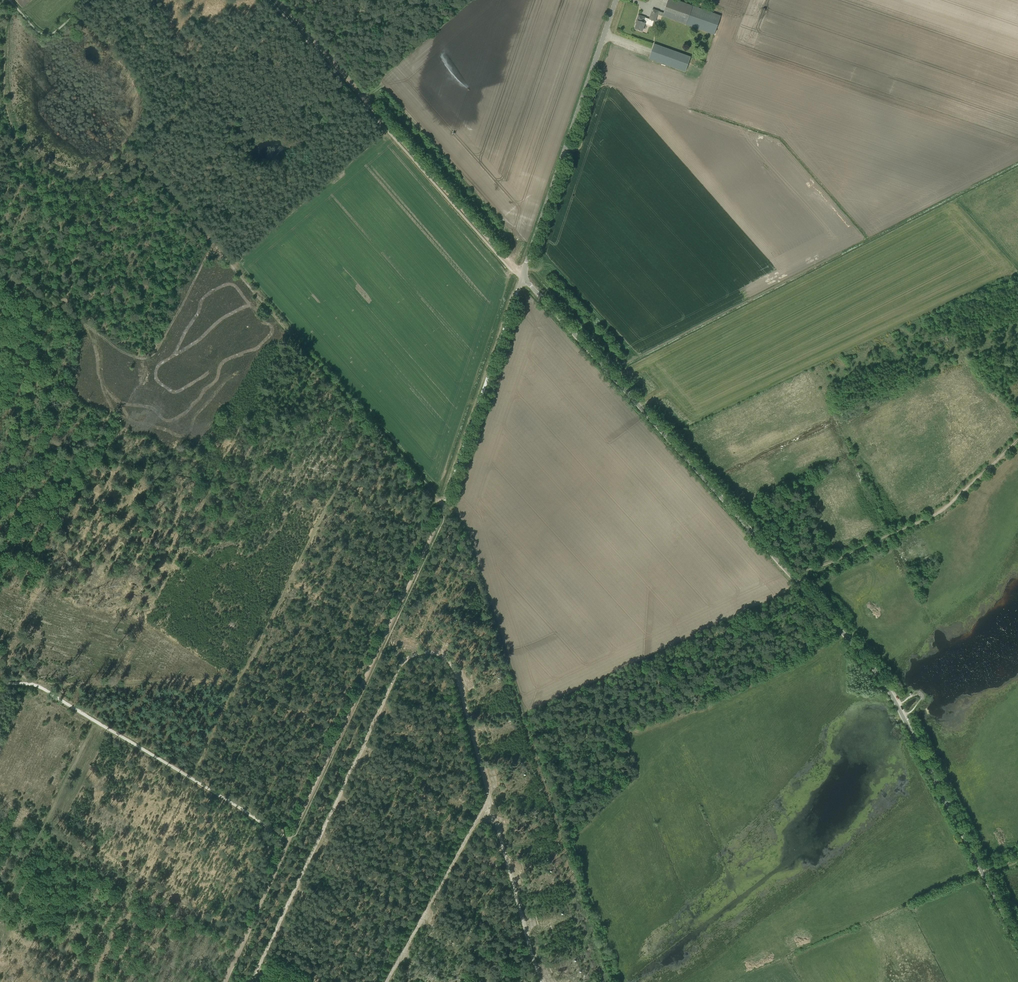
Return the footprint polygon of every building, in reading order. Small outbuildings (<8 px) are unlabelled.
[(659,11),(658,14),(685,25),(692,6),(676,0),(668,0),(663,13),(659,11)] [(685,25),(714,35),(721,16),(692,6),(685,25)] [(659,11),(653,9),(649,19),(645,18),(645,17),(638,15),(636,21),(637,21),(636,25),(635,25),(635,27),(635,28),(635,29),(642,31),(645,23),(649,25),(651,25),(651,24),(653,21),(655,21),(658,14),(659,11)] [(654,44),(649,59),(685,72),(691,57),(654,44)]
